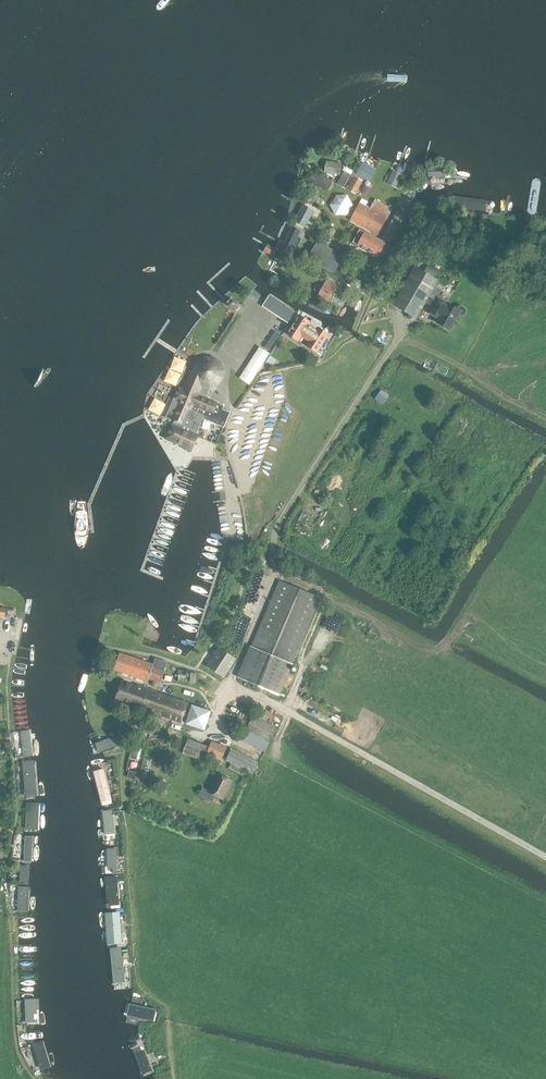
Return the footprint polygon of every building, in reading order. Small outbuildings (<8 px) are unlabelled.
[(326,160),(324,172),(340,175),(342,163),(326,160)] [(371,181),(374,173),(371,172),(373,169),(363,164),(360,170),(358,169),(356,173),(371,181)] [(444,177),(444,167),(428,166),(428,176),(444,177)] [(307,178),(328,189),(332,182),(311,170),(307,178)] [(387,183),(400,190),(405,180),(400,178),(402,175),(393,170),(387,183)] [(350,177),(342,173),(337,184),(344,187),(350,177)] [(347,189),(356,194),(363,180),(354,175),(347,189)] [(307,201),(320,207),(324,199),(312,192),(307,201)] [(335,215),(347,215),(353,205),(347,194),(336,194),(329,204),(335,215)] [(350,220),(378,235),(393,208),(376,199),(371,207),(366,205),(368,201),(362,198),(350,220)] [(451,207),(473,209),(473,201),(452,199),(451,207)] [(306,227),(314,210),(303,204),(294,221),(306,227)] [(397,211),(382,237),(391,242),(405,216),(397,211)] [(292,227),(282,246),(291,251),(294,246),(298,247),(302,238),(298,236),(301,231),(292,227)] [(353,242),(358,245),(357,246),(378,257),(387,243),(365,231),(364,233),(359,230),(353,242)] [(308,258),(334,273),(343,255),(317,241),(308,258)] [(429,295),(438,280),(415,267),(394,305),(417,318),(426,301),(433,306),(430,312),(439,318),(437,322),(450,329),(459,313),(461,314),(464,313),(466,310),(465,307),(461,305),(458,306),(457,307),(437,296),(436,299),(429,295)] [(323,286),(319,285),(316,285),(314,289),(316,291),(319,293),(318,295),(330,302),(339,285),(327,278),(323,286)] [(228,306),(235,312),(242,305),(235,299),(228,306)] [(302,337),(309,342),(307,345),(318,353),(323,345),(330,334),(320,327),(316,334),(307,328),(312,322),(299,314),(294,322),(292,321),(289,326),(291,327),(286,333),(299,341),(302,337)] [(254,338),(270,348),(277,337),(261,327),(254,338)] [(249,383),(268,353),(259,347),(240,377),(249,383)] [(166,417),(172,420),(171,423),(169,423),(166,431),(168,432),(164,439),(191,451),(198,435),(196,434),(205,415),(212,418),(211,421),(218,424),(224,410),(222,409),(223,406),(217,404),(217,403),(205,398),(208,392),(210,387),(212,387),(216,385),(217,384),(222,378),(224,370),(221,363),(217,360),(215,358),(210,357),(207,356),(202,358),(198,360),(194,366),(186,382),(184,388),(178,386),(173,398),(174,398),(166,417)] [(384,403),(390,393),(382,387),(375,397),(384,403)] [(237,677),(280,695),(293,664),(292,663),(320,598),(280,580),(251,646),(237,677)] [(334,652),(339,644),(331,640),(327,648),(334,652)] [(219,647),(207,666),(224,678),(236,658),(219,647)] [(115,670),(148,681),(149,678),(160,682),(167,662),(155,658),(154,663),(120,653),(115,670)] [(119,702),(181,723),(188,702),(156,692),(157,691),(126,681),(119,702)] [(186,722),(206,728),(212,708),(192,702),(186,722)] [(246,729),(269,742),(277,728),(254,716),(246,729)] [(20,732),(23,753),(31,752),(28,731),(20,732)] [(205,741),(187,733),(181,747),(199,755),(205,741)] [(113,738),(92,746),(95,753),(115,745),(113,738)] [(222,760),(227,746),(212,741),(206,755),(222,760)] [(256,759),(235,749),(229,760),(251,771),(256,759)] [(23,762),(25,784),(32,783),(31,761),(23,762)] [(96,771),(103,802),(121,798),(120,794),(114,795),(106,768),(96,771)] [(129,770),(127,778),(136,780),(138,772),(129,770)] [(209,790),(203,787),(199,794),(213,801),(216,795),(223,799),(232,781),(218,774),(209,790)] [(106,817),(108,839),(115,838),(114,817),(106,817)] [(25,857),(32,858),(33,836),(26,836),(25,857)] [(110,854),(111,875),(119,875),(117,853),(110,854)] [(28,865),(21,864),(20,883),(27,884),(28,865)] [(111,886),(113,908),(121,908),(119,886),(111,886)] [(18,909),(26,909),(27,887),(19,887),(18,909)] [(112,925),(114,947),(121,946),(120,925),(112,925)] [(117,960),(118,982),(126,981),(124,960),(117,960)] [(25,997),(25,1021),(34,1021),(40,1021),(39,997),(25,997)] [(135,1012),(156,1017),(157,1010),(136,1005),(135,1012)] [(140,1054),(148,1075),(155,1072),(148,1051),(140,1054)]
